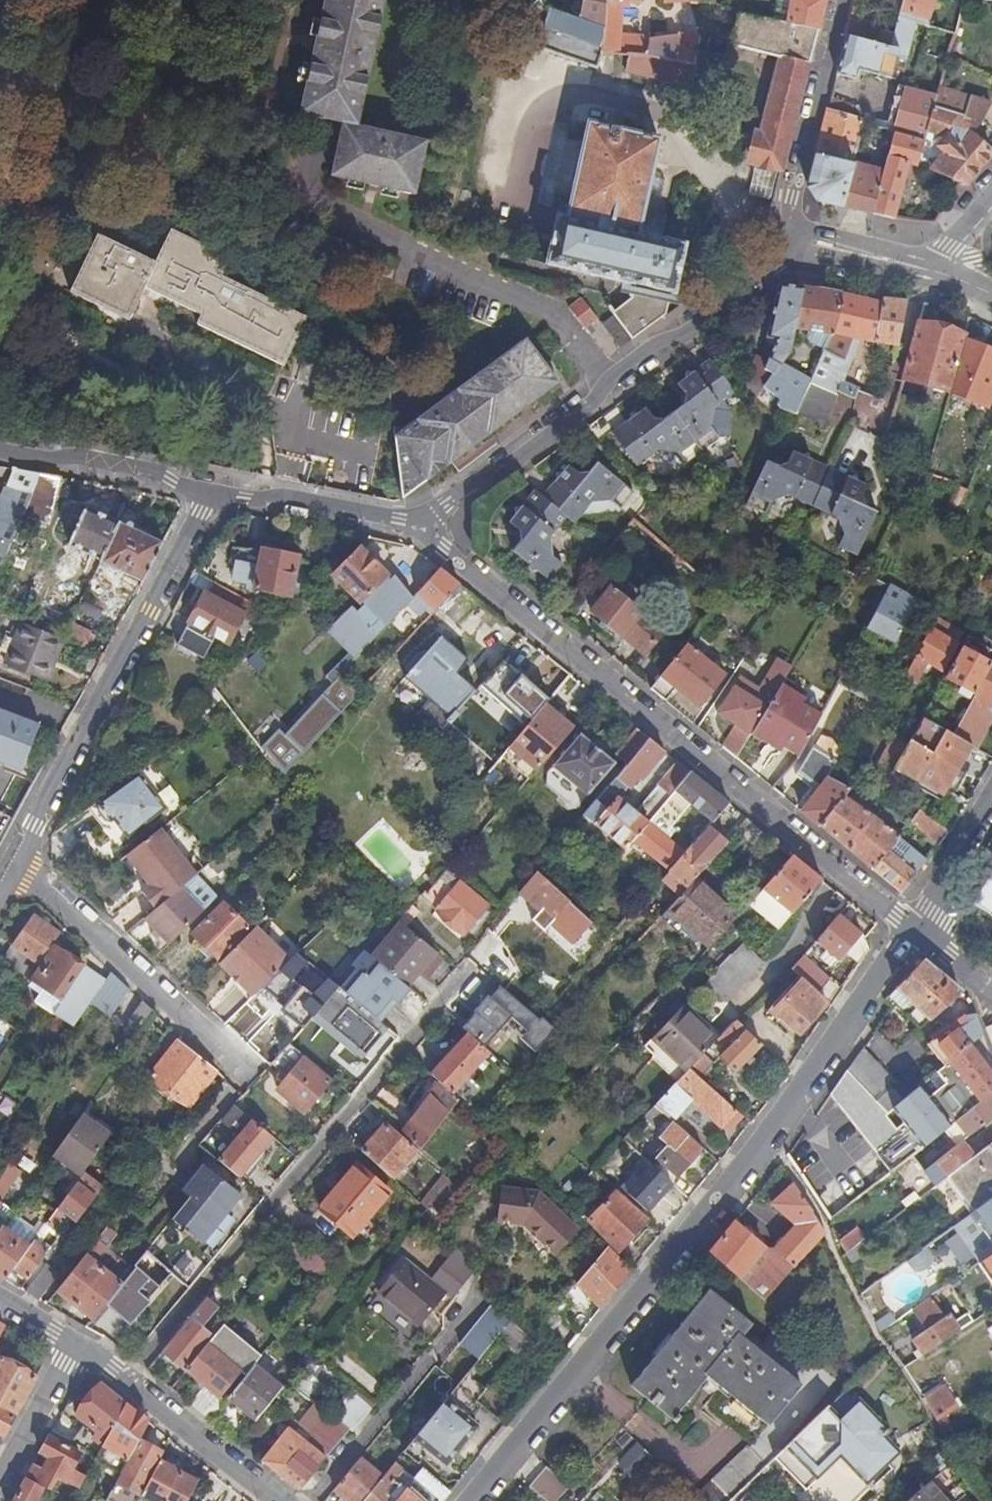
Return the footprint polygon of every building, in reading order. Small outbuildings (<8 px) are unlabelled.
[(370,183),(371,177),(380,179),(379,185),(416,192),(427,139),(358,125),(384,0),(323,0),(316,37),(322,38),(320,47),(314,46),(300,113),(343,122),(332,176),(370,183)] [(533,17),(533,44),(598,67),(604,50),(603,50),(605,27),(584,19),(581,18),(565,13),(544,7),(545,0),(533,0),(533,17)] [(581,18),(584,19),(605,27),(607,0),(583,0),(581,18)] [(605,27),(603,50),(604,50),(631,53),(649,54),(698,66),(718,71),(721,56),(700,51),(701,42),(680,35),(652,37),(636,34),(622,33),(624,5),(630,6),(630,0),(607,0),(605,27)] [(825,0),(778,0),(775,19),(819,27),(824,4),(825,0)] [(901,8),(930,18),(935,0),(903,0),(901,8)] [(928,23),(930,18),(901,8),(899,14),(914,19),(928,23)] [(819,27),(775,19),(740,13),(732,45),(781,57),(762,133),(760,133),(753,162),(783,170),(819,27)] [(905,49),(914,19),(899,14),(895,31),(891,45),(847,33),(839,67),(838,72),(857,77),(859,68),(892,76),(900,48),(905,49)] [(882,23),(852,15),(847,33),(891,45),(895,31),(881,27),(882,23)] [(716,79),(718,71),(698,66),(649,54),(631,53),(628,70),(693,85),(696,75),(716,79)] [(929,168),(963,182),(962,183),(967,185),(991,154),(991,150),(971,132),(980,121),(991,96),(991,85),(975,80),(970,94),(939,85),(936,94),(926,130),(945,136),(938,144),(944,150),(929,168)] [(926,130),(936,94),(908,86),(895,130),(894,132),(923,141),(926,130)] [(828,109),(862,119),(856,103),(832,96),(828,109)] [(818,153),(837,158),(840,146),(857,150),(862,130),(864,121),(865,120),(862,119),(828,109),(826,117),(818,153)] [(615,310),(635,338),(666,314),(664,312),(667,311),(672,292),(675,293),(687,243),(663,238),(668,214),(658,212),(666,179),(651,176),(660,137),(589,121),(568,216),(558,214),(547,263),(635,283),(632,298),(615,310)] [(894,132),(895,130),(864,121),(862,130),(892,138),(884,169),(854,161),(854,162),(855,162),(843,205),(894,218),(910,161),(916,164),(917,163),(923,141),(894,132)] [(854,161),(857,150),(840,146),(837,158),(854,162),(854,161)] [(809,186),(817,199),(843,205),(855,162),(854,162),(837,158),(818,153),(814,167),(809,186)] [(157,261),(100,234),(73,291),(131,319),(146,287),(203,314),(199,323),(286,365),(294,350),(310,315),(224,274),(231,257),(173,229),(157,261)] [(791,351),(795,327),(804,286),(780,283),(768,332),(774,333),(766,365),(775,374),(782,363),(791,351)] [(829,332),(826,340),(822,350),(824,351),(825,350),(844,358),(852,334),(833,331),(842,291),(820,287),(818,288),(804,286),(795,327),(809,329),(829,332)] [(811,381),(838,391),(839,390),(855,397),(859,388),(843,381),(851,364),(852,363),(862,337),(876,341),(877,341),(884,303),(882,303),(865,298),(842,291),(833,331),(852,334),(844,358),(825,350),(824,351),(811,380),(811,381)] [(583,298),(570,307),(586,328),(599,318),(583,298)] [(877,341),(898,345),(908,300),(895,299),(883,298),(882,303),(884,303),(877,341)] [(615,310),(613,307),(612,311),(633,339),(635,338),(615,310)] [(613,316),(603,324),(621,348),(631,340),(613,316)] [(919,321),(903,378),(952,392),(988,406),(991,397),(991,349),(965,338),(966,334),(919,321)] [(808,336),(826,340),(829,332),(809,329),(808,336)] [(454,461),(454,460),(451,456),(458,451),(462,455),(521,411),(517,406),(525,400),(529,405),(559,382),(526,339),(463,385),(409,425),(395,427),(404,499),(454,461)] [(713,408),(725,400),(735,392),(710,358),(677,383),(685,393),(684,403),(673,411),(703,450),(720,438),(716,433),(711,427),(713,408)] [(767,384),(766,385),(781,397),(780,406),(796,413),(797,410),(811,381),(811,380),(782,363),(775,374),(767,384)] [(826,421),(838,391),(811,381),(797,410),(826,421)] [(711,427),(716,433),(727,435),(731,408),(725,400),(713,408),(711,427)] [(645,407),(612,431),(636,464),(658,449),(678,452),(685,462),(703,450),(673,411),(663,418),(652,417),(645,407)] [(766,460),(748,505),(768,514),(773,502),(789,495),(814,505),(830,467),(793,452),(788,462),(778,466),(766,460)] [(537,488),(536,489),(576,521),(577,522),(592,503),(610,500),(621,508),(633,492),(617,478),(597,462),(590,471),(579,472),(570,464),(545,494),(537,488)] [(12,485),(33,489),(40,473),(15,467),(12,485)] [(830,467),(814,505),(837,515),(844,533),(838,545),(857,554),(876,511),(865,506),(862,497),(867,485),(830,467)] [(40,473),(33,489),(32,492),(24,510),(45,516),(53,491),(55,490),(59,476),(40,473)] [(4,487),(2,492),(10,496),(12,488),(4,487)] [(0,517),(0,569),(24,510),(32,492),(12,488),(10,496),(2,492),(0,497),(0,510),(4,511),(1,518),(0,517)] [(515,551),(551,580),(564,564),(554,556),(552,537),(567,518),(575,524),(577,522),(576,521),(536,489),(511,522),(520,530),(522,541),(515,551)] [(70,545),(101,559),(118,523),(87,508),(70,545)] [(125,525),(118,523),(101,559),(100,561),(143,582),(163,543),(131,528),(131,527),(131,525),(129,524),(127,524),(125,525)] [(271,552),(241,546),(239,554),(237,556),(235,559),(235,561),(236,564),(237,568),(235,574),(239,580),(256,583),(256,588),(292,595),(300,558),(271,552)] [(373,614),(398,587),(388,576),(360,547),(334,573),(350,590),(361,602),(373,614)] [(423,597),(420,601),(424,604),(427,601),(436,609),(439,605),(459,583),(454,578),(442,569),(441,569),(419,593),(423,597)] [(252,602),(216,582),(212,592),(248,611),(252,602)] [(460,624),(481,601),(459,583),(439,605),(460,624)] [(592,610),(644,653),(667,627),(650,612),(646,609),(643,612),(612,586),(592,610)] [(373,614),(386,627),(411,600),(398,587),(373,614)] [(911,612),(907,610),(895,604),(900,596),(888,590),(864,636),(892,650),(911,612)] [(229,643),(245,613),(206,592),(178,644),(204,658),(216,636),(229,643)] [(415,596),(420,601),(423,597),(419,593),(415,596)] [(911,603),(900,596),(895,604),(907,610),(911,603)] [(955,641),(961,630),(945,621),(937,617),(907,674),(919,680),(929,661),(943,669),(958,643),(955,641)] [(96,631),(73,622),(65,639),(88,648),(96,631)] [(23,623),(18,636),(7,664),(49,681),(65,639),(23,623)] [(7,664),(18,636),(8,632),(0,652),(0,661),(7,664)] [(468,659),(441,636),(395,689),(419,711),(409,723),(430,741),(436,735),(438,738),(442,734),(474,763),(507,725),(473,694),(475,690),(456,673),(468,659)] [(726,675),(688,645),(652,688),(664,699),(675,685),(679,688),(668,701),(694,723),(705,708),(702,706),(726,675)] [(991,662),(973,652),(968,649),(962,646),(945,676),(975,692),(991,662)] [(780,689),(795,662),(782,654),(761,687),(742,676),(718,713),(737,725),(724,747),(738,759),(752,735),(753,733),(751,732),(773,695),(775,696),(780,689)] [(528,690),(546,704),(571,674),(553,659),(528,690)] [(977,747),(991,721),(991,662),(975,692),(976,693),(954,734),(973,744),(977,747)] [(280,727),(262,746),(285,768),(357,692),(339,675),(285,732),(280,727)] [(783,746),(784,747),(800,756),(819,720),(801,708),(803,703),(780,689),(775,696),(753,733),(752,735),(767,744),(777,742),(781,742),(783,746)] [(573,726),(546,704),(511,746),(512,747),(537,768),(573,726)] [(23,769),(40,724),(39,723),(38,725),(0,710),(0,760),(23,769)] [(954,734),(924,716),(910,741),(895,767),(944,794),(973,744),(954,734)] [(619,750),(630,759),(649,737),(637,727),(619,750)] [(581,733),(554,764),(589,793),(615,762),(581,733)] [(868,784),(882,791),(895,767),(910,741),(897,734),(868,784)] [(823,736),(816,748),(841,762),(846,751),(841,748),(834,741),(823,736)] [(616,777),(622,782),(630,787),(637,778),(640,780),(665,750),(649,737),(630,759),(616,777)] [(841,762),(816,748),(815,747),(798,774),(819,792),(803,812),(821,826),(844,795),(850,788),(847,786),(832,778),(841,762)] [(618,797),(617,796),(596,821),(595,822),(626,847),(629,844),(691,771),(679,761),(635,811),(618,797)] [(589,793),(554,764),(547,772),(546,784),(568,803),(582,801),(589,793)] [(693,805),(712,821),(729,802),(702,780),(691,771),(629,844),(634,847),(638,842),(670,869),(685,851),(667,836),(693,805)] [(166,809),(139,773),(88,810),(104,830),(115,832),(123,842),(166,809)] [(585,813),(596,821),(617,796),(613,793),(622,782),(616,777),(587,810),(585,813)] [(876,817),(844,795),(821,826),(854,853),(873,868),(898,839),(900,837),(876,817)] [(938,845),(950,831),(921,811),(911,823),(938,845)] [(900,836),(928,859),(938,845),(911,823),(900,836)] [(664,877),(681,892),(688,884),(689,885),(694,878),(711,860),(710,859),(727,839),(709,824),(685,851),(670,869),(671,870),(664,877)] [(128,855),(122,860),(147,888),(145,891),(159,907),(185,885),(201,872),(162,828),(128,855)] [(908,884),(926,861),(898,839),(873,868),(902,892),(908,884)] [(463,854),(449,842),(443,850),(456,862),(463,854)] [(793,854),(749,904),(779,929),(823,879),(808,867),(793,854)] [(543,907),(561,922),(562,921),(576,905),(538,870),(535,873),(520,892),(540,910),(543,907)] [(489,904),(448,871),(429,894),(426,892),(422,897),(465,934),(489,904)] [(982,887),(986,891),(976,905),(991,917),(991,874),(982,887)] [(681,892),(667,907),(711,946),(738,916),(694,878),(689,885),(688,884),(681,892)] [(159,907),(147,918),(170,943),(207,908),(185,885),(159,907)] [(221,962),(252,931),(224,901),(193,932),(221,962)] [(568,926),(582,910),(576,905),(562,921),(568,926)] [(862,933),(840,914),(816,941),(839,960),(862,933)] [(28,980),(61,933),(35,915),(3,962),(28,980)] [(408,985),(419,971),(436,950),(403,923),(375,957),(408,985)] [(221,962),(220,963),(254,996),(292,960),(257,926),(252,931),(221,962)] [(757,955),(743,943),(699,989),(719,1007),(763,961),(757,955)] [(45,986),(41,992),(35,1001),(55,1013),(86,966),(56,946),(34,979),(45,986)] [(436,950),(419,971),(427,978),(445,957),(436,950)] [(503,975),(497,982),(505,989),(521,970),(504,955),(494,967),(503,975)] [(830,979),(804,955),(793,968),(820,992),(830,979)] [(917,1005),(908,1014),(921,1027),(961,991),(943,977),(923,960),(898,986),(917,1005)] [(106,980),(86,966),(55,1013),(74,1027),(92,1001),(106,980)] [(528,977),(521,970),(505,989),(512,995),(528,977)] [(92,1001),(113,1016),(131,989),(112,971),(106,980),(92,1001)] [(775,1009),(803,981),(799,977),(768,1010),(771,1013),(775,1009)] [(30,985),(41,992),(45,986),(34,979),(30,985)] [(803,981),(775,1009),(799,1031),(826,1002),(803,981)] [(889,996),(908,1014),(917,1005),(898,986),(889,996)] [(535,1027),(526,1037),(520,1044),(503,1063),(516,1074),(536,1051),(556,1028),(541,1015),(538,1018),(512,995),(505,989),(501,994),(504,997),(502,999),(514,1010),(516,1008),(532,1022),(534,1024),(535,1027)] [(346,1011),(353,1003),(345,997),(339,1005),(346,1011)] [(125,1027),(138,1037),(156,1012),(143,1001),(125,1027)] [(355,1004),(347,1014),(367,1032),(376,1021),(355,1004)] [(652,1039),(687,1071),(690,1068),(703,1054),(719,1038),(694,1014),(687,1022),(678,1013),(684,1006),(683,1005),(677,1012),(652,1039)] [(978,1020),(969,1018),(968,1016),(950,1030),(949,1028),(935,1040),(939,1045),(934,1049),(946,1064),(971,1044),(984,1033),(978,1020)] [(735,1070),(762,1044),(760,1041),(738,1019),(719,1038),(729,1049),(721,1056),(735,1070)] [(469,1032),(433,1073),(441,1080),(453,1092),(476,1067),(490,1051),(469,1032)] [(520,1044),(526,1037),(523,1034),(516,1041),(520,1044)] [(190,1105),(218,1070),(180,1040),(167,1057),(155,1048),(134,1075),(146,1084),(147,1084),(153,1076),(190,1105)] [(303,1061),(306,1059),(307,1057),(291,1044),(287,1048),(303,1061)] [(852,1065),(874,1093),(893,1077),(867,1044),(852,1065)] [(920,1149),(946,1129),(966,1112),(991,1092),(991,1091),(991,1071),(971,1044),(946,1064),(938,1071),(947,1082),(931,1097),(921,1085),(904,1100),(894,1107),(912,1129),(906,1132),(920,1149)] [(690,1068),(700,1077),(713,1063),(703,1054),(690,1068)] [(331,1080),(306,1059),(303,1061),(299,1067),(292,1062),(279,1077),(285,1083),(279,1090),(305,1112),(331,1080)] [(874,1093),(852,1065),(850,1068),(838,1086),(835,1090),(897,1164),(898,1167),(920,1149),(906,1132),(890,1111),(879,1098),(874,1093)] [(656,1105),(671,1118),(688,1098),(728,1132),(743,1115),(700,1077),(690,1068),(687,1071),(656,1105)] [(441,1080),(403,1131),(421,1148),(460,1098),(453,1092),(441,1080)] [(893,1087),(879,1098),(890,1111),(894,1107),(904,1100),(893,1087)] [(0,1092),(0,1110),(6,1114),(14,1100),(0,1092)] [(991,1117),(991,1093),(966,1112),(946,1129),(958,1143),(964,1139),(991,1117)] [(261,1151),(274,1136),(235,1104),(224,1118),(242,1134),(222,1160),(241,1177),(243,1174),(248,1177),(266,1155),(261,1151)] [(678,1175),(703,1147),(671,1118),(656,1105),(645,1116),(663,1131),(660,1136),(668,1143),(657,1156),(678,1175)] [(85,1172),(112,1135),(84,1114),(55,1155),(83,1176),(85,1172)] [(363,1150),(393,1177),(416,1150),(386,1124),(363,1150)] [(928,1183),(932,1188),(949,1175),(976,1154),(964,1139),(958,1143),(925,1169),(932,1179),(928,1183)] [(976,1154),(949,1175),(975,1209),(991,1197),(991,1142),(976,1154)] [(647,1209),(672,1181),(657,1167),(638,1150),(629,1161),(647,1177),(643,1182),(634,1175),(623,1187),(647,1209)] [(191,1196),(174,1218),(202,1241),(241,1193),(208,1164),(185,1192),(191,1196)] [(358,1164),(320,1207),(352,1235),(390,1191),(358,1164)] [(10,1165),(0,1180),(0,1191),(4,1193),(20,1171),(12,1165),(10,1165)] [(83,1176),(48,1223),(55,1228),(66,1213),(78,1222),(104,1188),(97,1183),(98,1182),(85,1172),(83,1176)] [(427,1208),(452,1178),(446,1173),(422,1203),(427,1208)] [(162,1179),(153,1191),(159,1195),(167,1183),(162,1179)] [(799,1224),(775,1249),(787,1259),(789,1261),(785,1266),(792,1271),(827,1232),(812,1211),(814,1211),(795,1184),(774,1203),(799,1224)] [(522,1225),(555,1251),(576,1228),(537,1191),(502,1188),(497,1218),(522,1225)] [(620,1250),(650,1218),(618,1188),(590,1220),(620,1250)] [(907,1207),(920,1198),(914,1191),(903,1200),(907,1207)] [(975,1209),(971,1213),(991,1241),(991,1197),(975,1209)] [(15,1210),(0,1200),(0,1232),(4,1226),(5,1225),(14,1213),(15,1210)] [(34,1241),(41,1232),(14,1213),(5,1225),(32,1245),(34,1241)] [(991,1253),(991,1241),(971,1213),(956,1224),(982,1260),(991,1253)] [(740,1279),(766,1247),(736,1221),(711,1252),(740,1279)] [(34,1241),(41,1246),(55,1228),(48,1223),(41,1232),(34,1241)] [(11,1272),(15,1267),(32,1245),(5,1225),(4,1226),(0,1232),(0,1276),(6,1280),(11,1272)] [(846,1253),(865,1239),(857,1228),(841,1240),(846,1253)] [(286,1250),(321,1283),(333,1268),(298,1235),(286,1250)] [(99,1239),(59,1290),(77,1304),(105,1269),(96,1262),(108,1246),(99,1239)] [(846,1253),(845,1253),(852,1263),(872,1248),(865,1239),(846,1253)] [(15,1267),(20,1271),(30,1278),(49,1252),(41,1246),(34,1241),(32,1245),(15,1267)] [(457,1246),(428,1281),(444,1294),(450,1299),(476,1267),(457,1246)] [(632,1270),(609,1246),(578,1282),(602,1307),(619,1285),(632,1270)] [(787,1259),(775,1249),(772,1253),(766,1247),(740,1279),(765,1301),(792,1271),(785,1266),(789,1261),(787,1259)] [(925,1247),(906,1260),(913,1270),(919,1270),(929,1263),(931,1255),(925,1247)] [(181,1289),(186,1282),(149,1250),(137,1266),(151,1278),(143,1287),(161,1302),(168,1294),(172,1297),(179,1288),(181,1289)] [(991,1278),(991,1253),(982,1260),(981,1261),(991,1278)] [(420,1324),(444,1294),(428,1281),(405,1262),(380,1292),(420,1324)] [(60,1273),(47,1263),(26,1291),(40,1299),(60,1273)] [(17,1276),(20,1271),(15,1267),(11,1272),(17,1276)] [(117,1291),(126,1279),(122,1275),(119,1279),(105,1269),(77,1304),(95,1318),(105,1307),(117,1291)] [(693,1497),(698,1500),(727,1500),(773,1457),(781,1449),(780,1448),(838,1377),(775,1329),(759,1349),(743,1336),(752,1323),(715,1293),(678,1337),(674,1335),(632,1386),(676,1422),(681,1417),(677,1413),(691,1396),(752,1445),(750,1447),(748,1445),(693,1497)] [(914,1351),(918,1357),(960,1328),(949,1313),(943,1316),(929,1297),(913,1308),(927,1328),(912,1339),(919,1348),(914,1351)] [(210,1343),(216,1336),(203,1325),(217,1305),(208,1298),(199,1309),(164,1352),(187,1371),(210,1343)] [(493,1303),(461,1342),(481,1359),(500,1335),(513,1320),(498,1308),(493,1303)] [(513,1320),(500,1335),(520,1351),(532,1337),(513,1320)] [(244,1370),(210,1343),(187,1371),(206,1385),(191,1403),(212,1420),(228,1401),(222,1396),(244,1370)] [(36,1375),(0,1356),(0,1406),(14,1414),(36,1375)] [(283,1387),(255,1366),(230,1397),(258,1419),(283,1387)] [(488,1389),(469,1373),(460,1384),(401,1456),(417,1468),(431,1450),(448,1464),(479,1425),(473,1419),(484,1404),(479,1400),(488,1389)] [(72,1441),(97,1455),(125,1404),(100,1383),(76,1414),(97,1432),(93,1436),(80,1424),(72,1441)] [(376,1403),(354,1385),(335,1408),(357,1426),(376,1403)] [(941,1386),(922,1398),(923,1398),(941,1387),(941,1386)] [(935,1421),(954,1409),(941,1387),(923,1398),(935,1421)] [(839,1417),(828,1405),(781,1449),(773,1457),(804,1490),(844,1452),(854,1463),(849,1468),(865,1485),(900,1452),(884,1436),(890,1431),(859,1398),(839,1417)] [(95,1459),(105,1464),(121,1472),(138,1440),(148,1422),(134,1410),(125,1404),(97,1455),(95,1459)] [(0,1406),(0,1433),(3,1435),(14,1414),(0,1406)] [(300,1435),(291,1428),(289,1427),(264,1460),(301,1490),(351,1429),(322,1407),(306,1427),(303,1425),(300,1428),(303,1431),(300,1435)] [(291,1428),(300,1435),(303,1431),(300,1428),(294,1424),(291,1428)] [(79,1488),(86,1476),(71,1468),(79,1453),(48,1437),(40,1452),(49,1457),(42,1470),(33,1465),(26,1477),(45,1487),(51,1491),(59,1477),(79,1488)] [(159,1460),(162,1454),(138,1440),(121,1472),(118,1477),(116,1481),(141,1494),(159,1460)] [(652,1455),(638,1441),(621,1459),(636,1473),(652,1455)] [(155,1500),(163,1500),(179,1471),(181,1467),(167,1459),(165,1463),(159,1460),(141,1494),(155,1500)] [(361,1459),(336,1490),(350,1500),(364,1500),(384,1477),(361,1459)] [(121,1472),(105,1464),(103,1469),(118,1477),(121,1472)] [(404,1492),(393,1483),(403,1471),(394,1464),(384,1477),(364,1500),(396,1500),(404,1492)] [(548,1466),(530,1485),(548,1500),(556,1500),(570,1486),(569,1485),(548,1466)] [(415,1477),(441,1500),(443,1500),(444,1500),(448,1496),(452,1491),(424,1467),(421,1471),(415,1477)] [(197,1481),(179,1471),(163,1500),(186,1500),(197,1481)] [(45,1487),(26,1477),(13,1500),(38,1500),(45,1487)] [(441,1500),(415,1477),(406,1489),(420,1500),(440,1500),(441,1500)] [(907,1500),(946,1500),(929,1482),(923,1487),(907,1500)] [(406,1489),(404,1492),(396,1500),(420,1500),(406,1489)] [(679,1489),(671,1497),(675,1500),(691,1500),(679,1489)]
